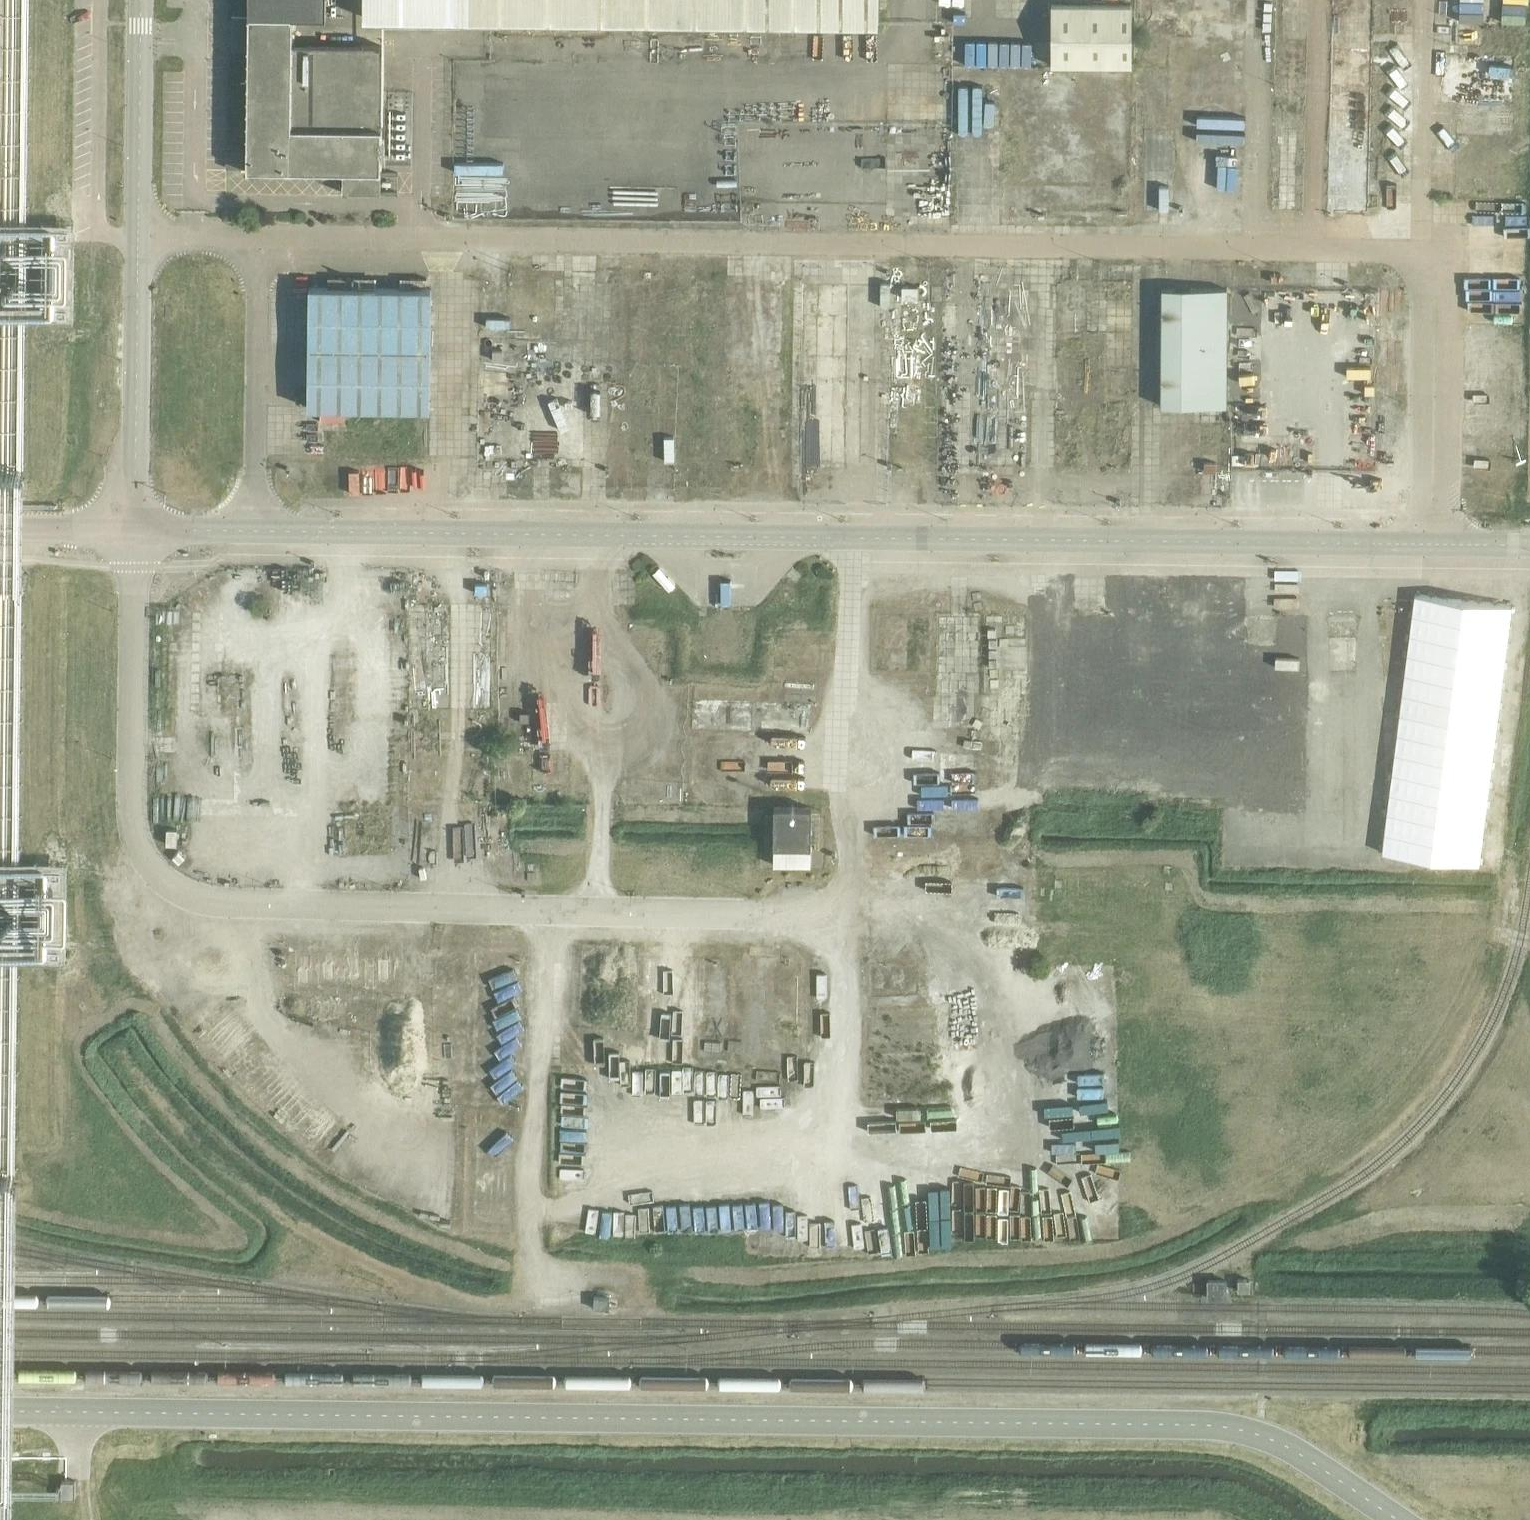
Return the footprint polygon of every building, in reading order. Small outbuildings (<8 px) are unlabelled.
[(247,13),(231,13),(231,48),(247,48),(246,151),(225,151),(225,168),(246,168),(246,169),(342,170),(342,192),(397,193),(397,173),(380,172),(382,45),(292,44),(292,15),(325,16),(325,0),(248,0),(247,13)] [(362,17),(462,18),(462,27),(490,27),(490,18),(650,20),(650,29),(754,29),(754,22),(877,23),(878,10),(887,10),(887,0),(362,0),(362,17)] [(1237,0),(1157,0),(1156,14),(1214,17),(1213,28),(1235,29),(1237,0)] [(1337,208),(1377,209),(1379,138),(1392,139),(1392,114),(1381,114),(1384,0),(1342,0),(1337,208)] [(1050,5),(1050,65),(1131,65),(1131,5),(1050,5)] [(1513,38),(1514,25),(1490,23),(1489,37),(1513,38)] [(1009,177),(1010,56),(965,56),(965,176),(1009,177)] [(1519,68),(1518,143),(1529,143),(1529,68),(1519,68)] [(1283,78),(1279,201),(1307,202),(1311,79),(1283,78)] [(869,117),(824,116),(822,185),(875,187),(877,139),(868,139),(869,117)] [(1181,200),(1181,119),(1152,119),(1152,200),(1181,200)] [(775,193),(777,134),(751,133),(749,191),(775,193)] [(818,185),(818,138),(785,138),(785,185),(818,185)] [(1135,179),(1136,150),(1111,149),(1110,178),(1135,179)] [(1382,213),(1409,213),(1409,201),(1382,201),(1382,213)] [(710,459),(713,273),(672,272),(669,458),(710,459)] [(851,273),(814,272),(808,454),(844,455),(851,273)] [(810,310),(810,275),(801,275),(801,310),(810,310)] [(430,288),(308,286),(306,407),(347,408),(429,409),(430,288)] [(917,298),(917,286),(902,286),(902,298),(917,298)] [(1225,408),(1226,290),(1161,289),(1160,408),(1225,408)] [(951,291),(946,462),(1035,465),(1037,374),(992,372),(994,292),(951,291)] [(738,338),(732,458),(763,459),(764,437),(786,438),(789,375),(765,373),(766,339),(738,338)] [(766,338),(766,349),(791,350),(792,340),(766,338)] [(1375,375),(1375,363),(1352,363),(1352,375),(1375,375)] [(1093,383),(1110,382),(1110,371),(1092,371),(1093,383)] [(466,388),(465,443),(488,443),(489,388),(466,388)] [(855,420),(879,421),(880,404),(856,403),(855,420)] [(664,457),(665,407),(635,407),(635,457),(664,457)] [(876,447),(878,428),(856,425),(854,444),(876,447)] [(1302,461),(1314,461),(1316,429),(1303,429),(1302,461)] [(309,432),(308,450),(321,450),(322,432),(309,432)] [(1296,438),(1246,439),(1247,462),(1296,462),(1296,438)] [(728,566),(729,581),(741,581),(740,566),(728,566)] [(504,594),(419,593),(418,718),(427,718),(427,699),(503,700),(504,594)] [(984,693),(986,604),(943,603),(940,692),(984,693)] [(1311,609),(1255,607),(1251,692),(1307,694),(1311,609)] [(728,711),(728,694),(729,694),(728,677),(705,678),(705,711),(728,711)] [(778,710),(780,688),(740,686),(739,708),(778,710)] [(1391,689),(1392,704),(1415,704),(1415,688),(1391,689)] [(787,709),(815,712),(817,692),(789,689),(787,709)] [(1278,715),(1277,696),(1254,697),(1254,715),(1278,715)] [(1420,706),(1390,705),(1387,810),(1417,811),(1420,706)] [(1431,711),(1431,776),(1455,776),(1456,723),(1490,723),(1491,706),(1466,705),(1466,712),(1431,711)] [(1250,717),(1248,807),(1312,809),(1315,719),(1250,717)] [(445,734),(445,722),(409,723),(409,734),(445,734)] [(401,851),(402,806),(351,804),(350,849),(401,851)] [(811,807),(773,807),(773,865),(810,865),(811,807)] [(529,1057),(530,950),(500,949),(499,1057),(529,1057)] [(738,1005),(709,1005),(710,1029),(738,1029),(738,1005)] [(880,1010),(880,1042),(960,1041),(960,1009),(880,1010)] [(474,1025),(431,1023),(429,1074),(472,1076),(474,1025)] [(645,1031),(644,1060),(674,1061),(675,1032),(645,1031)] [(678,1060),(700,1060),(700,1033),(678,1033),(678,1060)] [(410,1119),(410,1035),(380,1035),(380,1119),(410,1119)] [(962,1053),(881,1054),(881,1092),(945,1091),(945,1071),(962,1071),(962,1053)] [(303,1087),(302,1143),(332,1143),(332,1125),(337,1125),(337,1087),(303,1087)] [(481,1122),(526,1125),(528,1095),(482,1093),(481,1122)] [(1103,1168),(1103,1183),(1128,1183),(1128,1169),(1103,1168)] [(1225,1298),(1225,1280),(1207,1279),(1207,1297),(1225,1298)] [(1249,1279),(1237,1279),(1237,1291),(1249,1291),(1249,1279)]
